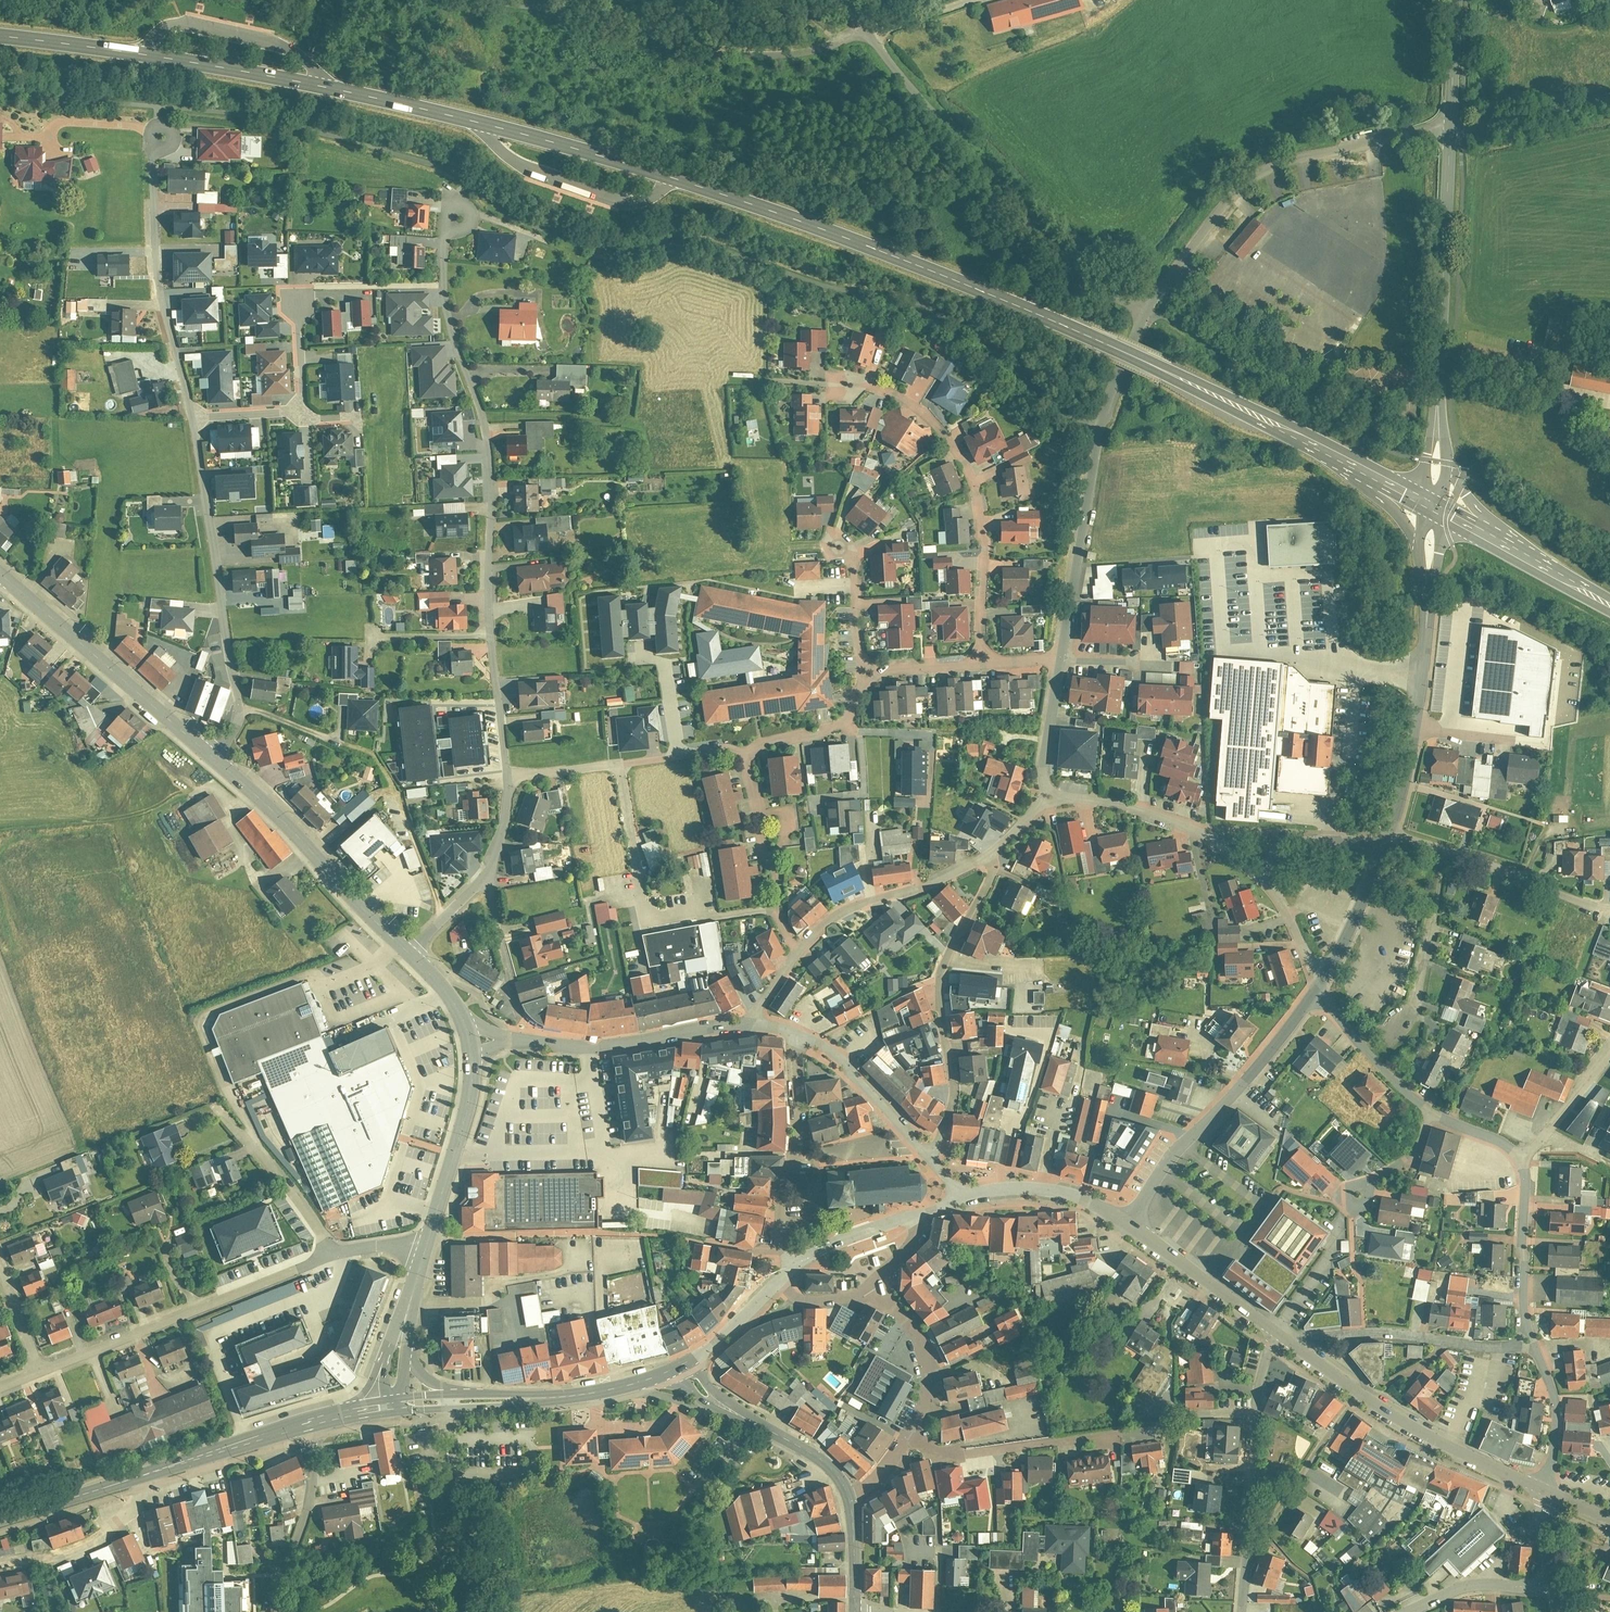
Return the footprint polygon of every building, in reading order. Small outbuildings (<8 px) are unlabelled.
[(994,32),(1082,7),(1080,0),(1008,0),(987,6),(994,32)] [(1552,10),(1583,0),(1549,0),(1552,10)] [(199,132),(198,159),(240,161),(241,133),(199,132)] [(43,148),(14,148),(14,173),(21,182),(41,183),(46,180),(51,180),(52,163),(42,164),(43,148)] [(167,191),(204,192),(205,173),(167,172),(167,191)] [(391,213),(407,215),(407,207),(409,191),(394,189),(391,213)] [(406,229),(427,231),(429,208),(407,207),(407,215),(406,229)] [(183,240),(200,239),(200,216),(172,217),(173,237),(182,236),(183,240)] [(1230,250),(1245,262),(1269,233),(1254,221),(1230,250)] [(480,235),(477,259),(513,264),(515,240),(480,235)] [(294,250),(294,273),(321,272),(322,276),(336,276),(342,270),(341,238),(323,238),(323,243),(300,244),(300,249),(294,250)] [(248,245),(248,265),(276,265),(276,245),(268,245),(268,242),(256,242),(256,245),(248,245)] [(397,265),(423,266),(424,247),(407,247),(407,243),(398,243),(397,265)] [(175,254),(176,280),(210,280),(209,253),(175,254)] [(99,276),(129,275),(128,258),(99,258),(99,276)] [(427,294),(392,295),(392,304),(389,304),(389,315),(395,315),(395,334),(431,333),(431,317),(422,318),(422,307),(428,306),(427,294)] [(255,324),(268,323),(268,297),(245,298),(245,306),(239,306),(240,328),(255,327),(255,324)] [(182,328),(216,325),(213,298),(179,302),(182,328)] [(351,304),(351,328),(369,328),(368,304),(351,304)] [(111,337),(135,337),(135,313),(111,313),(111,337)] [(322,315),(323,338),(340,338),(339,314),(322,315)] [(499,314),(498,340),(531,341),(533,315),(499,314)] [(255,324),(255,327),(255,338),(279,338),(279,323),(255,324)] [(880,329),(874,346),(885,350),(892,333),(880,329)] [(808,345),(808,351),(819,352),(819,346),(827,346),(827,331),(801,331),(801,344),(808,345)] [(854,332),(845,359),(867,367),(874,346),(876,340),(854,332)] [(246,356),(267,355),(266,344),(246,345),(246,356)] [(785,344),(784,369),(807,369),(808,351),(808,345),(801,344),(785,344)] [(444,347),(411,348),(412,369),(418,369),(420,399),(456,396),(454,371),(446,372),(444,347)] [(900,349),(888,374),(911,384),(917,374),(927,378),(934,363),(900,349)] [(232,400),(230,353),(206,354),(209,402),(232,400)] [(286,375),(285,354),(267,355),(257,356),(257,376),(262,376),(286,375)] [(337,366),(326,367),(328,401),(361,399),(360,382),(353,382),(352,354),(337,355),(337,366)] [(109,368),(116,396),(139,390),(132,362),(109,368)] [(1570,387),(1609,394),(1609,369),(1575,362),(1570,387)] [(572,384),(572,388),(585,388),(587,367),(556,365),(556,384),(572,384)] [(60,372),(59,390),(74,390),(74,373),(60,372)] [(289,374),(262,376),(263,396),(272,396),(290,395),(289,374)] [(933,403),(958,417),(974,388),(949,375),(933,403)] [(536,383),(535,401),(570,403),(572,388),(572,384),(556,384),(536,383)] [(149,414),(169,409),(162,384),(142,390),(149,414)] [(272,406),(272,396),(252,397),(252,407),(272,406)] [(795,407),(810,407),(810,396),(791,396),(791,407),(795,407)] [(864,427),(875,431),(883,412),(869,406),(864,413),(864,427)] [(795,436),(819,435),(819,407),(810,407),(795,407),(795,436)] [(901,409),(887,413),(884,418),(885,426),(881,436),(911,457),(920,446),(929,446),(933,441),(932,428),(901,409)] [(840,433),(864,433),(864,427),(864,413),(841,412),(840,433)] [(462,413),(437,415),(438,441),(464,440),(462,413)] [(250,425),(234,426),(236,450),(252,449),(250,425)] [(234,426),(218,427),(220,451),(236,450),(234,426)] [(966,440),(976,463),(1002,452),(1008,449),(1004,442),(997,426),(966,440)] [(303,469),(301,433),(278,434),(280,471),(303,469)] [(322,437),(324,456),(352,454),(352,450),(351,435),(322,437)] [(1002,452),(1005,460),(1023,452),(1016,437),(1004,442),(1008,449),(1002,452)] [(506,455),(525,454),(524,438),(505,439),(506,455)] [(363,449),(352,450),(353,468),(365,468),(363,449)] [(1009,462),(1014,469),(1030,461),(1026,454),(1009,462)] [(930,473),(940,497),(963,488),(952,464),(930,473)] [(466,467),(442,467),(442,495),(466,495),(466,467)] [(1002,473),(1004,499),(1028,496),(1025,470),(1002,473)] [(253,475),(215,477),(216,498),(254,496),(253,475)] [(513,488),(514,513),(538,512),(537,487),(513,488)] [(148,510),(163,510),(162,496),(147,497),(148,510)] [(846,520),(869,535),(884,515),(861,500),(846,520)] [(797,529),(820,528),(819,506),(796,507),(797,529)] [(156,529),(182,529),(181,509),(163,510),(155,510),(156,529)] [(945,509),(946,545),(969,544),(967,518),(960,519),(960,509),(945,509)] [(1016,515),(1016,525),(1038,525),(1039,514),(1016,515)] [(435,517),(437,539),(469,537),(468,516),(435,517)] [(14,529),(0,518),(0,547),(14,529)] [(1268,525),(1270,560),(1302,558),(1302,565),(1338,563),(1335,521),(1268,525)] [(257,524),(234,526),(236,543),(252,542),(258,542),(258,536),(257,524)] [(513,529),(515,553),(548,551),(546,525),(513,529)] [(1000,525),(1000,544),(1029,544),(1028,525),(1016,525),(1000,525)] [(283,535),(258,536),(258,542),(252,542),(252,544),(251,546),(251,552),(253,554),(253,556),(284,555),(283,535)] [(869,556),(870,583),(892,582),(891,555),(869,556)] [(1302,565),(1302,558),(1270,560),(1270,567),(1302,565)] [(41,584),(70,607),(83,593),(70,582),(78,572),(62,559),(41,584)] [(430,587),(457,585),(455,559),(428,561),(430,587)] [(933,572),(953,572),(953,560),(933,561),(933,572)] [(796,582),(820,579),(819,563),(795,565),(796,582)] [(518,570),(520,594),(548,590),(548,586),(562,584),(560,566),(518,570)] [(1186,566),(1124,570),(1125,593),(1134,593),(1134,590),(1178,586),(1179,589),(1187,589),(1186,566)] [(278,569),(256,571),(256,583),(266,582),(267,598),(280,597),(278,569)] [(1028,569),(1003,570),(1004,593),(1029,592),(1028,569)] [(947,596),(971,594),(969,570),(953,572),(945,572),(947,596)] [(256,571),(233,572),(234,591),(257,589),(256,583),(256,571)] [(678,652),(675,614),(682,586),(659,588),(655,607),(620,610),(619,596),(598,598),(602,658),(624,656),(623,636),(628,636),(628,640),(649,639),(649,634),(654,634),(656,654),(678,652)] [(795,715),(832,707),(827,672),(823,672),(826,603),(798,601),(797,605),(702,587),(694,619),(798,640),(797,676),(790,677),(791,680),(699,694),(704,726),(795,711),(795,715)] [(1164,649),(1194,646),(1190,605),(1158,607),(1164,649)] [(887,653),(913,652),(912,632),(915,632),(914,606),(878,607),(878,628),(886,628),(887,653)] [(1021,607),(1022,615),(1025,615),(1041,614),(1040,606),(1021,607)] [(161,629),(193,633),(195,611),(164,608),(161,629)] [(946,643),(968,641),(966,608),(930,610),(931,627),(944,626),(946,643)] [(1082,643),(1134,645),(1136,611),(1083,609),(1082,643)] [(439,631),(467,630),(467,610),(439,610),(439,631)] [(533,612),(533,632),(557,631),(556,611),(533,612)] [(10,637),(8,612),(0,613),(0,638),(10,637)] [(1001,617),(1004,647),(1035,645),(1033,623),(1026,623),(1025,615),(1022,615),(1001,617)] [(1478,718),(1489,628),(1483,627),(1473,718),(1478,718)] [(1511,630),(1489,628),(1478,718),(1501,721),(1500,723),(1531,726),(1546,728),(1547,716),(1549,716),(1557,650),(1515,629),(1511,628),(1511,630)] [(722,649),(719,630),(696,634),(699,653),(696,654),(699,681),(764,672),(760,643),(722,649)] [(41,662),(50,652),(34,638),(18,655),(34,668),(41,662)] [(134,667),(147,653),(130,638),(116,651),(134,667)] [(332,650),(331,679),(357,679),(358,669),(358,650),(332,650)] [(451,677),(474,674),(471,653),(448,656),(451,677)] [(1274,751),(1282,662),(1281,659),(1215,653),(1210,709),(1225,710),(1216,798),(1227,798),(1225,814),(1255,817),(1256,805),(1269,806),(1274,751)] [(161,690),(175,676),(152,657),(138,670),(161,690)] [(1276,789),(1327,793),(1335,684),(1312,682),(1294,662),(1282,661),(1282,662),(1274,751),(1279,752),(1276,789)] [(51,670),(41,662),(27,676),(37,685),(51,670)] [(371,669),(358,669),(357,679),(357,688),(371,688),(371,669)] [(62,689),(70,680),(59,670),(45,685),(57,695),(62,689)] [(79,704),(93,689),(76,674),(70,680),(62,689),(79,704)] [(1119,718),(1123,678),(1097,675),(1097,683),(1070,679),(1067,703),(1091,706),(1090,713),(1119,718)] [(937,717),(956,715),(956,711),(974,710),(972,680),(959,681),(959,678),(947,679),(947,688),(936,688),(937,717)] [(1008,680),(1009,707),(1027,707),(1027,679),(1008,680)] [(1007,708),(1007,680),(989,680),(990,709),(1007,708)] [(188,709),(218,720),(229,692),(198,681),(188,709)] [(249,698),(274,702),(276,686),(252,682),(249,698)] [(519,686),(520,708),(557,706),(556,684),(519,686)] [(896,692),(897,715),(916,714),(916,703),(927,702),(926,687),(895,688),(896,692)] [(1138,716),(1192,718),(1193,688),(1138,687),(1138,716)] [(872,702),(873,722),(897,721),(897,715),(896,692),(877,693),(877,701),(872,702)] [(349,702),(347,724),(361,725),(360,729),(374,729),(376,703),(349,702)] [(408,781),(438,777),(429,706),(399,709),(408,781)] [(124,747),(143,726),(126,712),(107,733),(124,747)] [(457,765),(483,763),(478,716),(452,719),(457,765)] [(646,717),(618,719),(620,752),(648,750),(646,717)] [(522,727),(523,742),(542,740),(541,725),(522,727)] [(1544,738),(1546,728),(1531,726),(1530,736),(1544,738)] [(1098,734),(1060,732),(1058,770),(1095,773),(1098,734)] [(1137,735),(1114,733),(1112,756),(1135,758),(1137,735)] [(252,741),(257,766),(282,761),(276,735),(252,741)] [(1199,748),(1166,739),(1160,754),(1194,765),(1199,748)] [(847,745),(811,748),(813,774),(849,771),(847,745)] [(1460,755),(1434,752),(1431,775),(1434,775),(1433,781),(1474,786),(1472,798),(1487,800),(1491,769),(1481,768),(1482,763),(1460,760),(1460,755)] [(901,796),(926,796),(925,753),(901,753),(901,796)] [(301,756),(282,761),(285,770),(303,765),(301,756)] [(766,759),(770,797),(801,794),(797,756),(766,759)] [(1112,756),(1111,780),(1135,783),(1135,758),(1112,756)] [(1540,759),(1509,756),(1507,783),(1537,786),(1540,759)] [(994,799),(1014,806),(1025,772),(991,760),(986,774),(1001,779),(994,799)] [(1164,761),(1157,775),(1187,784),(1193,770),(1164,761)] [(728,773),(700,780),(713,829),(739,822),(734,803),(744,801),(740,788),(732,790),(728,773)] [(1169,784),(1165,800),(1196,808),(1201,792),(1169,784)] [(313,802),(316,800),(305,788),(290,800),(301,812),(313,802)] [(467,820),(489,819),(487,798),(478,799),(478,793),(465,793),(467,820)] [(515,823),(540,832),(550,803),(526,794),(515,823)] [(218,820),(225,816),(211,795),(182,813),(196,833),(218,820)] [(1452,825),(1476,832),(1482,810),(1435,797),(1428,821),(1451,828),(1452,825)] [(328,817),(313,802),(301,812),(318,827),(328,817)] [(826,804),(828,835),(858,833),(857,812),(852,812),(851,803),(826,804)] [(963,828),(980,838),(989,823),(994,814),(991,812),(977,804),(972,811),(969,810),(964,819),(967,821),(963,828)] [(993,809),(991,812),(994,814),(989,823),(1002,831),(1009,818),(993,809)] [(254,813),(235,825),(270,868),(289,855),(254,813)] [(1492,817),(1489,826),(1500,830),(1503,820),(1492,817)] [(233,845),(218,820),(188,838),(204,862),(233,845)] [(1064,856),(1086,852),(1080,822),(1057,826),(1064,856)] [(363,864),(381,847),(362,827),(344,843),(363,864)] [(884,856),(912,854),(911,835),(902,836),(902,831),(882,832),(884,856)] [(466,854),(483,851),(481,833),(430,837),(431,857),(444,856),(445,874),(466,872),(466,854)] [(1098,839),(1103,865),(1131,860),(1126,834),(1098,839)] [(1019,863),(1044,875),(1053,856),(1050,855),(1053,847),(1031,837),(1019,863)] [(1148,846),(1152,872),(1180,867),(1176,841),(1148,846)] [(928,844),(929,863),(954,863),(953,844),(928,844)] [(717,850),(723,901),(751,898),(748,876),(756,875),(755,867),(747,868),(744,847),(717,850)] [(509,854),(512,874),(534,871),(530,850),(509,854)] [(1564,851),(1563,876),(1583,877),(1584,857),(1585,852),(1564,851)] [(1605,858),(1584,857),(1583,881),(1604,882),(1605,858)] [(374,886),(386,874),(376,862),(363,874),(374,886)] [(821,877),(834,905),(864,890),(851,863),(821,877)] [(872,869),(874,886),(910,881),(909,865),(872,869)] [(285,915),(304,901),(286,879),(267,893),(285,915)] [(1219,886),(1223,902),(1230,899),(1239,897),(1236,882),(1219,886)] [(1010,883),(1000,905),(1020,914),(1024,904),(1031,906),(1035,895),(1010,883)] [(1039,885),(1035,895),(1050,901),(1053,891),(1039,885)] [(951,924),(968,908),(949,887),(932,902),(951,924)] [(1477,892),(1468,919),(1492,926),(1500,900),(1477,892)] [(1230,899),(1238,925),(1260,919),(1252,893),(1239,897),(1230,899)] [(809,929),(827,913),(809,894),(791,909),(794,914),(790,921),(791,925),(794,929),(798,931),(803,929),(806,927),(809,929)] [(594,906),(597,925),(617,922),(615,908),(609,909),(608,904),(594,906)] [(892,909),(865,931),(879,947),(906,926),(892,909)] [(535,938),(567,930),(563,912),(531,920),(535,938)] [(657,966),(660,983),(679,980),(676,961),(684,960),(686,972),(705,969),(707,972),(724,969),(716,922),(641,935),(647,968),(657,966)] [(975,923),(960,951),(981,961),(984,954),(995,958),(1005,936),(975,923)] [(783,952),(772,930),(758,937),(765,950),(770,959),(783,952)] [(1219,930),(1219,944),(1240,943),(1240,930),(1219,930)] [(518,942),(525,971),(542,967),(541,963),(563,958),(558,942),(544,945),(541,936),(535,938),(518,942)] [(827,954),(847,976),(866,959),(846,937),(827,954)] [(1456,966),(1477,973),(1486,951),(1465,943),(1456,966)] [(761,977),(775,970),(770,959),(765,950),(750,957),(753,963),(761,977)] [(1269,957),(1277,988),(1299,982),(1291,952),(1269,957)] [(737,971),(744,967),(743,964),(742,964),(738,954),(725,958),(729,969),(735,968),(737,971)] [(1226,956),(1226,978),(1255,977),(1254,955),(1226,956)] [(460,977),(487,992),(499,974),(471,959),(460,977)] [(736,972),(748,993),(764,984),(761,977),(753,963),(744,967),(737,971),(736,972)] [(629,979),(632,995),(652,991),(649,975),(629,979)] [(950,1017),(975,1014),(972,999),(996,1001),(997,978),(961,975),(960,987),(951,986),(948,995),(950,1017)] [(545,994),(541,976),(514,984),(520,1002),(545,994)] [(843,995),(851,990),(840,977),(832,982),(843,995)] [(719,1014),(739,1003),(726,978),(705,989),(707,992),(719,1014)] [(770,1008),(783,1017),(803,988),(789,979),(770,1008)] [(1456,979),(1445,1008),(1474,1019),(1481,1003),(1470,999),(1475,987),(1456,979)] [(411,1089),(387,1030),(328,1054),(300,985),(209,1022),(235,1083),(263,1073),(281,1117),(324,1214),(381,1187),(411,1089)] [(1609,1023),(1609,996),(1577,985),(1571,1010),(1609,1023)] [(707,992),(635,1008),(640,1033),(719,1014),(707,992)] [(904,1011),(911,1032),(935,1022),(923,993),(894,1006),(897,1013),(904,1011)] [(860,1012),(851,997),(828,1009),(839,1025),(860,1012)] [(633,999),(587,1005),(587,1012),(585,1034),(603,1036),(640,1033),(635,1008),(633,999)] [(547,1005),(541,1027),(585,1034),(587,1012),(547,1005)] [(950,1017),(953,1040),(977,1037),(975,1014),(950,1017)] [(1234,1015),(1215,1040),(1234,1055),(1255,1029),(1234,1015)] [(1562,1049),(1584,1056),(1592,1030),(1570,1022),(1562,1049)] [(919,1062),(938,1056),(928,1025),(911,1032),(884,1042),(889,1055),(914,1047),(919,1062)] [(979,1040),(979,1047),(1001,1048),(1002,1027),(988,1027),(987,1040),(979,1040)] [(1452,1032),(1437,1058),(1450,1064),(1459,1069),(1473,1043),(1452,1032)] [(742,1083),(743,1065),(755,1066),(758,1036),(703,1044),(701,1063),(708,1064),(708,1065),(729,1070),(726,1082),(735,1084),(741,1086),(742,1083)] [(757,1073),(757,1071),(783,1071),(782,1044),(778,1044),(775,1041),(776,1038),(758,1036),(755,1066),(755,1073),(757,1073)] [(1318,1036),(1293,1065),(1309,1078),(1319,1066),(1337,1079),(1351,1062),(1318,1036)] [(1161,1038),(1156,1062),(1185,1067),(1190,1043),(1161,1038)] [(1020,1106),(1023,1107),(1030,1077),(1033,1063),(1039,1064),(1043,1044),(1024,1039),(1023,1042),(1014,1041),(1008,1066),(1012,1067),(1004,1102),(1009,1103),(1008,1107),(1019,1110),(1020,1106)] [(701,1063),(703,1044),(701,1044),(682,1043),(680,1066),(690,1068),(689,1075),(695,1075),(698,1076),(699,1064),(701,1064),(701,1063)] [(650,1125),(656,1124),(660,1093),(671,1091),(672,1076),(680,1077),(680,1066),(681,1051),(674,1051),(674,1049),(613,1057),(626,1141),(651,1137),(650,1125)] [(1416,1080),(1436,1090),(1450,1064),(1437,1058),(1430,1053),(1416,1080)] [(899,1106),(911,1088),(876,1054),(862,1069),(899,1106)] [(958,1058),(960,1084),(986,1081),(983,1056),(958,1058)] [(1051,1057),(1040,1090),(1061,1096),(1071,1063),(1051,1057)] [(925,1089),(948,1085),(944,1064),(921,1068),(925,1089)] [(1542,1096),(1564,1105),(1573,1082),(1534,1067),(1526,1090),(1542,1096)] [(784,1088),(783,1071),(757,1071),(757,1073),(757,1082),(742,1083),(741,1086),(735,1084),(735,1114),(756,1111),(784,1106),(784,1088)] [(1386,1094),(1368,1075),(1352,1091),(1371,1109),(1386,1094)] [(678,1077),(674,1095),(684,1097),(688,1078),(678,1077)] [(1174,1077),(1168,1098),(1187,1104),(1193,1083),(1174,1077)] [(804,1085),(806,1106),(840,1102),(838,1080),(804,1085)] [(1498,1106),(1533,1119),(1542,1096),(1499,1081),(1493,1098),(1491,1103),(1498,1106)] [(914,1124),(931,1135),(946,1109),(911,1088),(899,1106),(911,1119),(914,1124)] [(1130,1112),(1149,1118),(1156,1096),(1136,1090),(1130,1112)] [(1492,1122),(1498,1106),(1491,1103),(1493,1098),(1469,1090),(1460,1110),(1492,1122)] [(842,1100),(850,1134),(872,1129),(868,1110),(874,1108),(864,1094),(842,1100)] [(1080,1100),(1071,1140),(1082,1143),(1091,1102),(1080,1100)] [(1096,1100),(1087,1142),(1099,1145),(1102,1130),(1108,1103),(1096,1100)] [(754,1151),(782,1153),(785,1127),(784,1106),(756,1111),(756,1125),(754,1151)] [(1609,1154),(1609,1109),(1605,1106),(1595,1126),(1608,1133),(1599,1149),(1609,1154)] [(1238,1108),(1212,1147),(1254,1178),(1284,1141),(1238,1108)] [(814,1143),(841,1135),(835,1113),(808,1121),(814,1143)] [(1119,1193),(1162,1130),(1110,1118),(1099,1163),(1092,1161),(1086,1185),(1119,1193)] [(954,1120),(953,1145),(970,1147),(977,1148),(980,1122),(954,1120)] [(140,1139),(152,1171),(173,1164),(167,1149),(181,1143),(175,1126),(140,1139)] [(1428,1160),(1426,1171),(1451,1178),(1463,1135),(1437,1128),(1433,1145),(1427,1143),(1423,1159),(1428,1160)] [(987,1162),(999,1164),(1005,1135),(981,1130),(977,1148),(970,1147),(967,1161),(976,1163),(987,1162)] [(1350,1135),(1331,1154),(1351,1174),(1371,1154),(1350,1135)] [(1022,1142),(1017,1169),(1035,1173),(1041,1140),(1023,1136),(1022,1142)] [(1011,1140),(1005,1167),(1017,1169),(1022,1142),(1011,1140)] [(1282,1169),(1304,1188),(1310,1182),(1322,1192),(1336,1177),(1322,1165),(1319,1168),(1300,1150),(1282,1169)] [(746,1178),(769,1179),(777,1180),(782,1153),(754,1151),(749,1151),(746,1178)] [(1067,1154),(1060,1178),(1083,1184),(1089,1159),(1067,1154)] [(230,1156),(209,1164),(218,1184),(219,1188),(241,1181),(230,1156)] [(209,1164),(189,1171),(198,1192),(218,1184),(209,1164)] [(828,1182),(825,1182),(827,1207),(852,1206),(852,1209),(855,1209),(855,1205),(863,1205),(863,1208),(866,1208),(866,1205),(872,1204),(872,1213),(871,1215),(873,1215),(875,1213),(883,1213),(884,1214),(886,1213),(884,1211),(883,1203),(892,1202),(892,1206),(895,1206),(895,1202),(901,1201),(901,1205),(903,1205),(903,1201),(909,1201),(909,1205),(912,1204),(911,1201),(919,1200),(920,1202),(923,1201),(922,1199),(925,1193),(928,1194),(929,1192),(925,1190),(925,1184),(928,1182),(927,1180),(924,1181),(920,1176),(920,1173),(918,1173),(917,1175),(909,1175),(908,1169),(910,1166),(908,1165),(906,1168),(900,1168),(900,1164),(898,1164),(898,1168),(892,1169),(892,1165),(889,1165),(889,1169),(882,1170),(882,1166),(879,1166),(880,1170),(873,1170),(873,1166),(870,1166),(870,1171),(863,1171),(863,1167),(860,1167),(860,1171),(850,1172),(847,1170),(846,1172),(848,1174),(848,1180),(844,1181),(844,1171),(827,1172),(828,1182)] [(1559,1169),(1557,1195),(1581,1197),(1582,1170),(1559,1169)] [(72,1172),(42,1183),(50,1204),(61,1200),(63,1205),(82,1199),(72,1172)] [(595,1173),(466,1175),(465,1200),(458,1207),(458,1232),(596,1230),(595,1200),(602,1200),(601,1180),(595,1180),(595,1173)] [(744,1194),(767,1197),(769,1179),(746,1178),(744,1194)] [(129,1203),(136,1223),(152,1217),(155,1224),(167,1219),(156,1193),(129,1203)] [(737,1213),(763,1216),(767,1197),(744,1194),(734,1193),(732,1212),(737,1213)] [(1330,1233),(1280,1198),(1237,1258),(1225,1274),(1223,1277),(1272,1312),(1330,1233)] [(264,1233),(273,1255),(283,1252),(293,1248),(289,1238),(295,1235),(289,1218),(281,1221),(274,1203),(228,1222),(237,1243),(264,1233)] [(1379,1224),(1410,1228),(1413,1209),(1382,1204),(1379,1224)] [(1485,1205),(1486,1230),(1507,1230),(1507,1205),(1485,1205)] [(733,1245),(752,1248),(754,1234),(760,1234),(763,1216),(737,1213),(733,1245)] [(1550,1214),(1548,1233),(1585,1236),(1587,1216),(1550,1214)] [(1038,1219),(1038,1242),(1060,1241),(1060,1246),(1069,1245),(1069,1237),(1077,1236),(1077,1215),(1038,1219)] [(1016,1219),(1014,1249),(1038,1252),(1038,1242),(1038,1219),(1016,1219)] [(929,1243),(935,1250),(945,1251),(946,1244),(949,1223),(932,1221),(929,1243)] [(183,1252),(193,1248),(188,1234),(178,1238),(183,1252)] [(1369,1256),(1402,1261),(1405,1240),(1373,1236),(1369,1256)] [(29,1240),(7,1249),(13,1265),(36,1257),(29,1240)] [(1091,1241),(1075,1242),(1076,1255),(1092,1253),(1091,1241)] [(695,1243),(691,1269),(706,1272),(711,1247),(695,1243)] [(900,1270),(897,1291),(908,1293),(919,1286),(920,1281),(929,1273),(933,1275),(948,1264),(935,1250),(929,1243),(915,1254),(917,1257),(904,1266),(900,1270)] [(479,1276),(495,1276),(495,1244),(478,1245),(478,1246),(479,1276)] [(495,1244),(495,1276),(515,1276),(515,1274),(515,1246),(515,1244),(495,1244)] [(515,1246),(515,1274),(536,1274),(536,1271),(535,1248),(535,1245),(515,1246)] [(1482,1245),(1482,1270),(1504,1269),(1504,1245),(1482,1245)] [(1581,1247),(1550,1245),(1548,1267),(1580,1269),(1581,1247)] [(448,1246),(449,1294),(479,1293),(479,1276),(478,1246),(448,1246)] [(535,1248),(536,1271),(554,1271),(561,1266),(561,1252),(554,1248),(535,1248)] [(715,1264),(748,1269),(749,1254),(717,1249),(715,1264)] [(1095,1252),(1076,1255),(1077,1266),(1088,1265),(1095,1263),(1096,1260),(1095,1252)] [(1127,1256),(1115,1272),(1123,1277),(1114,1292),(1132,1304),(1153,1274),(1127,1256)] [(1098,1299),(1115,1272),(1096,1260),(1095,1263),(1088,1265),(1089,1271),(1043,1284),(1050,1312),(1098,1299)] [(358,1356),(390,1273),(370,1266),(339,1349),(358,1356)] [(717,1285),(741,1287),(748,1269),(723,1266),(717,1285)] [(19,1280),(26,1297),(46,1290),(39,1273),(19,1280)] [(833,1274),(805,1275),(806,1294),(833,1293),(833,1274)] [(1557,1275),(1555,1302),(1603,1304),(1604,1277),(1557,1275)] [(130,1290),(137,1309),(163,1299),(156,1279),(130,1290)] [(711,1292),(726,1311),(741,1287),(717,1285),(711,1292)] [(908,1293),(902,1297),(926,1329),(932,1325),(945,1318),(919,1286),(908,1293)] [(688,1314),(702,1334),(715,1322),(726,1311),(711,1292),(688,1314)] [(82,1312),(89,1329),(122,1316),(115,1299),(82,1312)] [(1339,1301),(1341,1326),(1363,1324),(1360,1299),(1339,1301)] [(1430,1324),(1449,1327),(1452,1307),(1433,1303),(1430,1324)] [(623,1364),(665,1353),(659,1329),(652,1304),(595,1320),(605,1363),(622,1358),(623,1364)] [(932,1325),(941,1347),(984,1326),(973,1304),(932,1325)] [(1201,1305),(1184,1329),(1204,1344),(1220,1318),(1201,1305)] [(848,1334),(860,1315),(842,1306),(830,1327),(847,1336),(848,1334)] [(848,1334),(866,1344),(882,1316),(865,1306),(860,1315),(848,1334)] [(1449,1327),(1468,1329),(1471,1310),(1452,1307),(1449,1327)] [(1481,1307),(1482,1327),(1507,1327),(1506,1307),(1481,1307)] [(802,1308),(802,1325),(826,1325),(826,1308),(802,1308)] [(449,1334),(482,1332),(480,1310),(447,1313),(449,1334)] [(993,1333),(999,1344),(1019,1334),(1013,1322),(1019,1319),(1014,1310),(993,1320),(998,1331),(993,1333)] [(770,1319),(776,1344),(801,1338),(798,1312),(770,1319)] [(673,1323),(684,1347),(702,1334),(688,1314),(673,1323)] [(1551,1315),(1551,1338),(1578,1339),(1580,1317),(1551,1315)] [(44,1327),(50,1345),(73,1337),(66,1319),(44,1327)] [(250,1383),(232,1389),(242,1415),(341,1385),(322,1364),(275,1378),(268,1360),(312,1341),(302,1319),(234,1346),(250,1383)] [(564,1350),(549,1353),(553,1384),(601,1372),(594,1343),(588,1344),(583,1319),(558,1325),(564,1350)] [(769,1351),(777,1346),(776,1344),(770,1319),(750,1328),(769,1351)] [(659,1329),(665,1353),(684,1347),(673,1323),(659,1329)] [(1149,1353),(1160,1336),(1142,1324),(1131,1341),(1149,1353)] [(802,1325),(802,1352),(826,1352),(826,1325),(802,1325)] [(750,1328),(724,1353),(743,1374),(769,1351),(750,1328)] [(0,1338),(0,1357),(12,1352),(6,1336),(0,1338)] [(941,1347),(947,1359),(968,1349),(962,1337),(941,1347)] [(442,1368),(473,1366),(472,1339),(440,1341),(442,1368)] [(161,1368),(185,1358),(179,1340),(153,1351),(161,1368)] [(1348,1353),(1374,1386),(1383,1379),(1384,1343),(1361,1343),(1348,1353)] [(496,1356),(502,1385),(525,1381),(520,1360),(518,1351),(496,1356)] [(1188,1372),(1189,1386),(1214,1384),(1211,1352),(1190,1354),(1191,1372),(1188,1372)] [(1565,1353),(1568,1389),(1586,1387),(1584,1352),(1565,1353)] [(536,1356),(520,1360),(526,1383),(542,1380),(536,1356)] [(913,1378),(876,1357),(864,1379),(855,1395),(879,1409),(876,1415),(893,1425),(913,1388),(909,1386),(913,1378)] [(137,1358),(112,1367),(119,1382),(143,1374),(137,1358)] [(1603,1385),(1609,1382),(1609,1362),(1596,1367),(1603,1385)] [(734,1367),(721,1380),(755,1405),(767,1391),(743,1374),(734,1367)] [(1015,1372),(1019,1386),(1040,1381),(1037,1367),(1015,1372)] [(942,1379),(947,1400),(981,1393),(976,1371),(942,1379)] [(1439,1387),(1422,1373),(1403,1398),(1436,1424),(1446,1410),(1431,1398),(1439,1387)] [(1286,1409),(1304,1416),(1316,1385),(1294,1377),(1286,1397),(1272,1392),(1265,1410),(1283,1418),(1286,1409)] [(1005,1390),(1008,1401),(1042,1392),(1040,1381),(1019,1386),(1005,1390)] [(213,1415),(200,1385),(93,1426),(104,1458),(213,1415)] [(64,1403),(58,1389),(36,1398),(49,1425),(65,1419),(60,1404),(64,1403)] [(1343,1407),(1325,1394),(1309,1415),(1324,1428),(1343,1407)] [(1186,1411),(1215,1410),(1215,1395),(1186,1396),(1186,1411)] [(1523,1435),(1540,1437),(1544,1405),(1531,1404),(1531,1400),(1516,1397),(1513,1432),(1523,1435)] [(1567,1421),(1586,1423),(1588,1402),(1569,1400),(1567,1421)] [(10,1427),(32,1418),(27,1403),(3,1413),(7,1422),(10,1427)] [(1601,1408),(1604,1423),(1600,1424),(1603,1434),(1609,1433),(1609,1406),(1601,1408)] [(800,1407),(788,1424),(810,1437),(822,1420),(800,1407)] [(938,1419),(940,1440),(961,1435),(962,1440),(1005,1430),(1001,1409),(957,1418),(956,1414),(938,1419)] [(658,1439),(607,1441),(608,1471),(674,1467),(700,1435),(676,1416),(658,1439)] [(1343,1431),(1363,1443),(1372,1428),(1354,1416),(1343,1431)] [(0,1425),(0,1444),(15,1438),(10,1427),(7,1422),(0,1425)] [(1522,1444),(1523,1435),(1513,1432),(1491,1422),(1479,1450),(1509,1463),(1510,1459),(1531,1462),(1534,1449),(1522,1444)] [(854,1443),(879,1464),(894,1439),(867,1423),(854,1443)] [(1213,1458),(1239,1461),(1241,1429),(1215,1427),(1213,1458)] [(337,1447),(340,1467),(372,1462),(374,1473),(397,1469),(390,1429),(367,1433),(368,1442),(337,1447)] [(596,1431),(563,1433),(565,1467),(599,1464),(596,1431)] [(1351,1460),(1363,1443),(1343,1431),(1332,1446),(1351,1460)] [(1565,1432),(1563,1453),(1590,1456),(1593,1435),(1565,1432)] [(873,1467),(840,1438),(829,1451),(861,1480),(873,1467)] [(1161,1442),(1146,1444),(1151,1473),(1157,1472),(1155,1459),(1164,1458),(1161,1442)] [(1378,1478),(1394,1488),(1399,1481),(1405,1468),(1363,1443),(1351,1460),(1345,1470),(1366,1482),(1372,1474),(1378,1478)] [(1151,1473),(1146,1444),(1132,1446),(1134,1462),(1142,1461),(1144,1474),(1151,1473)] [(1430,1484),(1436,1469),(1437,1465),(1412,1453),(1405,1468),(1399,1481),(1426,1492),(1429,1484),(1430,1484)] [(1108,1454),(1066,1461),(1070,1486),(1112,1479),(1108,1454)] [(914,1471),(920,1493),(936,1488),(930,1457),(911,1462),(914,1471)] [(1053,1457),(1027,1457),(1027,1481),(1053,1481),(1053,1457)] [(301,1481),(293,1461),(263,1473),(264,1476),(270,1494),(301,1481)] [(961,1465),(935,1471),(940,1498),(964,1494),(967,1510),(992,1506),(987,1477),(964,1480),(961,1465)] [(1448,1491),(1454,1476),(1436,1469),(1430,1484),(1448,1491)] [(894,1488),(877,1499),(890,1518),(921,1499),(920,1493),(914,1471),(891,1478),(894,1488)] [(1003,1500),(1023,1499),(1022,1472),(1002,1473),(1003,1500)] [(250,1480),(255,1503),(272,1500),(270,1494),(264,1476),(250,1480)] [(1469,1500),(1480,1504),(1487,1488),(1454,1476),(1448,1491),(1456,1495),(1451,1505),(1464,1510),(1469,1500)] [(1414,1510),(1426,1492),(1399,1481),(1394,1488),(1378,1478),(1373,1487),(1365,1499),(1349,1518),(1373,1544),(1414,1510)] [(229,1484),(234,1511),(256,1507),(255,1503),(250,1480),(229,1484)] [(814,1520),(835,1514),(828,1485),(815,1488),(815,1491),(803,1493),(808,1510),(812,1520),(814,1520)] [(776,1519),(789,1515),(782,1486),(759,1492),(769,1521),(776,1519)] [(1196,1486),(1192,1511),(1218,1514),(1221,1489),(1196,1486)] [(739,1498),(747,1527),(769,1521),(759,1492),(739,1498)] [(176,1503),(182,1534),(206,1528),(214,1528),(230,1524),(223,1493),(176,1503)] [(750,1538),(739,1498),(728,1510),(736,1541),(750,1538)] [(863,1508),(864,1541),(879,1541),(878,1518),(885,1511),(877,1499),(863,1508)] [(345,1538),(366,1534),(359,1506),(321,1513),(326,1534),(343,1531),(345,1538)] [(789,1515),(776,1519),(780,1533),(818,1534),(814,1520),(812,1520),(808,1510),(789,1515)] [(1298,1510),(1284,1530),(1301,1541),(1315,1521),(1298,1510)] [(143,1514),(149,1548),(165,1546),(159,1511),(143,1514)] [(1344,1523),(1330,1511),(1321,1525),(1333,1534),(1344,1523)] [(1447,1561),(1460,1575),(1504,1535),(1482,1511),(1421,1567),(1430,1577),(1447,1561)] [(814,1520),(818,1534),(839,1529),(835,1514),(814,1520)] [(46,1533),(52,1548),(84,1536),(77,1521),(46,1533)] [(750,1538),(772,1532),(769,1521),(747,1527),(750,1538)] [(1063,1571),(1084,1571),(1085,1552),(1088,1552),(1089,1528),(1048,1526),(1047,1536),(1047,1546),(1047,1551),(1064,1552),(1063,1571)] [(1419,1556),(1439,1537),(1436,1533),(1437,1530),(1426,1526),(1424,1528),(1425,1529),(1408,1545),(1419,1556)] [(206,1528),(207,1545),(199,1546),(200,1563),(186,1563),(188,1611),(249,1611),(248,1579),(226,1580),(226,1570),(216,1570),(214,1528),(206,1528)] [(1039,1546),(1047,1546),(1047,1536),(1039,1536),(1039,1531),(1023,1531),(1023,1551),(990,1550),(989,1568),(1023,1570),(1024,1562),(1038,1562),(1039,1546)] [(819,1551),(844,1551),(844,1533),(819,1537),(819,1551)] [(132,1534),(111,1544),(123,1570),(143,1561),(132,1534)] [(1212,1555),(1232,1556),(1232,1536),(1213,1535),(1212,1555)] [(647,1542),(644,1549),(650,1556),(658,1556),(661,1548),(656,1541),(647,1542)] [(1531,1549),(1512,1547),(1509,1573),(1528,1575),(1531,1549)] [(1275,1592),(1285,1562),(1263,1554),(1253,1584),(1275,1592)] [(966,1577),(966,1558),(947,1558),(946,1585),(961,1586),(961,1577),(966,1577)] [(77,1602),(115,1586),(104,1560),(66,1576),(77,1602)] [(1185,1596),(1209,1598),(1211,1564),(1178,1562),(1177,1582),(1186,1583),(1185,1596)] [(827,1568),(827,1576),(840,1576),(840,1568),(827,1568)] [(867,1571),(867,1591),(882,1591),(882,1570),(867,1571)] [(910,1571),(910,1609),(934,1609),(934,1571),(910,1571)] [(29,1593),(25,1574),(0,1579),(0,1600),(29,1593)] [(819,1596),(845,1595),(845,1576),(840,1576),(827,1576),(787,1577),(787,1589),(819,1589),(819,1596)] [(787,1577),(754,1579),(755,1591),(787,1589),(787,1577)] [(1379,1602),(1390,1591),(1380,1578),(1367,1589),(1379,1602)] [(41,1588),(43,1598),(53,1597),(52,1586),(41,1588)] [(1023,1611),(1046,1611),(1046,1609),(1034,1609),(1034,1587),(1024,1587),(1024,1609),(1023,1609),(1023,1611)] [(1456,1603),(1456,1611),(1497,1611),(1497,1604),(1456,1603)] [(827,1611),(844,1611),(844,1604),(827,1605),(827,1611)] [(1523,1604),(1502,1607),(1503,1611),(1525,1611),(1523,1604)]
